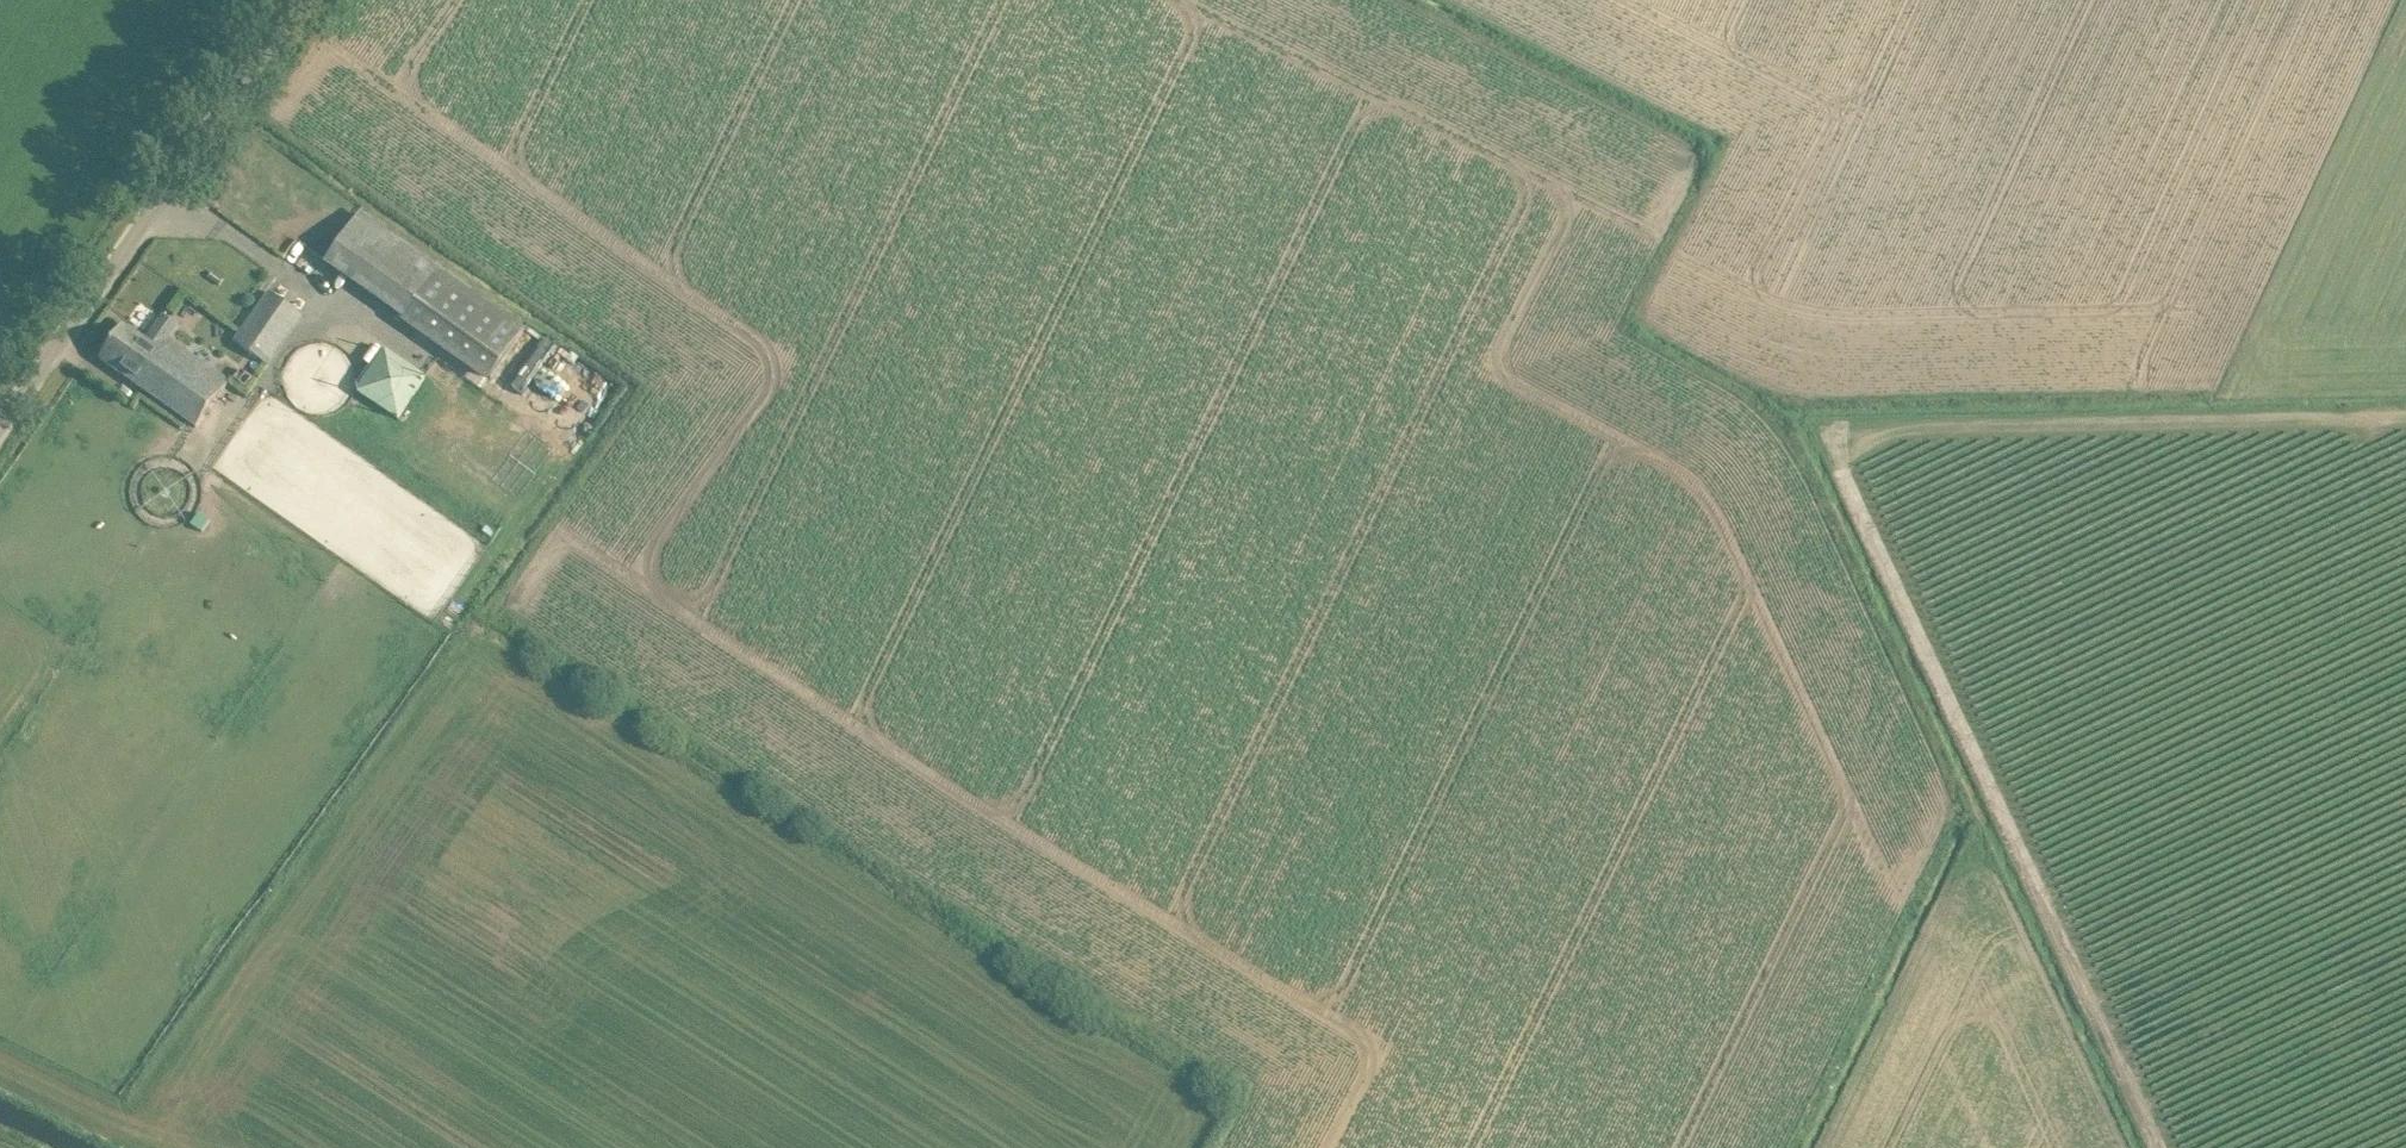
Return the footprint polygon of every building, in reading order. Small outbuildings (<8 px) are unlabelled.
[(360,214),(328,261),(405,316),(402,321),(488,382),(525,329),(439,269),(360,214)] [(270,292),(235,342),(267,364),(302,315),(270,292)] [(100,358),(197,427),(230,381),(168,338),(178,324),(164,315),(146,340),(124,325),(100,358)]
